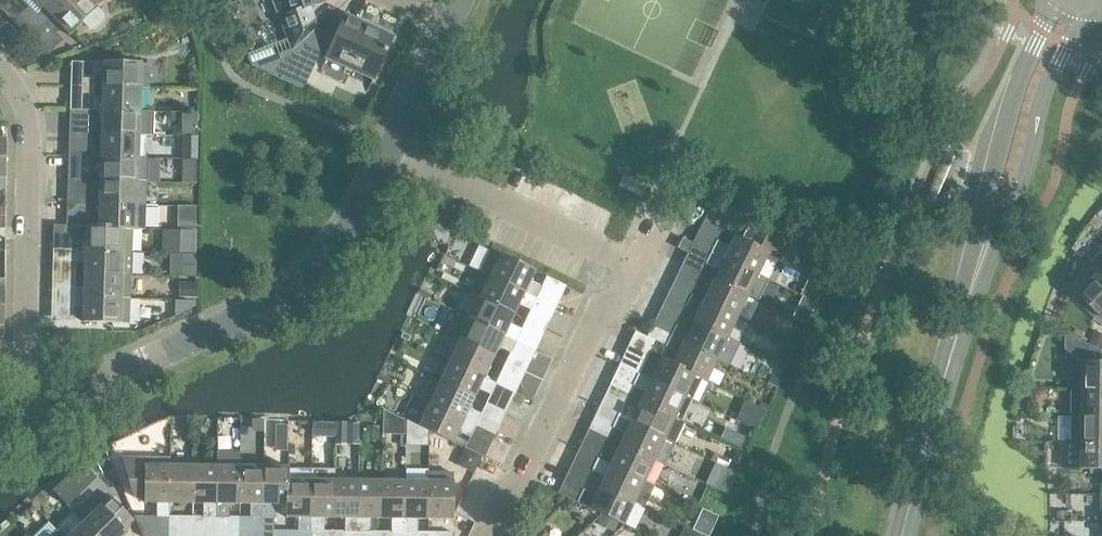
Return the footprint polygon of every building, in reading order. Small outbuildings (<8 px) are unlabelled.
[(0,2),(0,9),(1,11),(6,10),(16,0),(2,0),(0,2)] [(29,39),(70,0),(36,0),(46,10),(25,30),(25,35),(29,39)] [(29,39),(34,44),(38,44),(59,24),(70,35),(83,21),(90,29),(95,29),(105,20),(105,15),(97,7),(102,2),(100,0),(70,0),(29,39)] [(150,16),(163,9),(159,0),(148,0),(146,7),(150,16)] [(281,17),(293,51),(317,28),(318,27),(311,7),(330,0),(274,0),(281,17)] [(323,46),(330,49),(327,57),(375,78),(393,37),(346,15),(335,39),(317,28),(293,51),(269,73),(304,88),(323,46)] [(110,46),(102,45),(102,54),(106,54),(110,50),(110,46)] [(103,74),(103,88),(141,89),(148,89),(149,64),(141,64),(71,62),(71,70),(74,73),(103,74)] [(70,103),(70,110),(140,111),(141,89),(103,88),(102,101),(73,100),(70,103)] [(101,134),(139,135),(153,135),(153,112),(140,111),(70,110),(70,116),(73,120),(102,120),(101,134)] [(184,136),(197,136),(198,113),(183,113),(182,136),(184,136)] [(69,150),(69,156),(139,158),(139,135),(101,134),(101,148),(72,147),(69,150)] [(184,136),(183,159),(197,160),(198,136),(197,136),(184,136)] [(100,167),(100,180),(146,181),(147,158),(139,158),(69,156),(68,163),(71,166),(100,167)] [(197,160),(183,159),(182,182),(197,183),(197,160)] [(623,176),(619,187),(643,197),(647,186),(623,176)] [(68,197),(67,203),(146,205),(146,181),(100,180),(100,194),(71,194),(68,197)] [(99,214),(99,227),(99,228),(132,229),(132,230),(145,230),(146,205),(67,203),(67,210),(70,213),(99,214)] [(196,207),(178,206),(178,230),(196,230),(196,207)] [(436,221),(435,223),(432,228),(444,234),(446,228),(447,227),(436,221)] [(693,243),(759,275),(769,254),(781,260),(789,243),(747,222),(739,238),(735,236),(730,247),(717,241),(716,242),(698,234),(693,243)] [(54,244),(53,249),(131,251),(132,230),(132,229),(99,228),(99,227),(86,226),(86,241),(57,240),(54,244)] [(689,253),(693,243),(683,238),(678,248),(689,253)] [(715,279),(749,296),(759,275),(693,243),(689,253),(707,262),(707,263),(719,269),(715,279)] [(85,261),(85,275),(130,276),(131,251),(53,249),(53,257),(56,260),(85,261)] [(491,250),(481,272),(557,308),(561,298),(542,289),(543,287),(531,282),(536,271),(501,255),(492,250),(491,250)] [(1090,266),(1101,278),(1101,253),(1090,265),(1090,266)] [(196,254),(171,254),(170,276),(196,276),(196,254)] [(1090,266),(1088,268),(1096,277),(1080,292),(1101,316),(1101,278),(1090,266)] [(471,293),(481,298),(515,314),(520,304),(532,310),(533,309),(552,318),(557,308),(481,272),(471,293)] [(52,290),(52,297),(122,299),(122,298),(130,299),(130,276),(85,275),(84,288),(56,287),(52,290)] [(678,276),(673,285),(693,294),(697,285),(678,276)] [(705,300),(739,316),(749,296),(715,279),(705,300)] [(198,283),(196,283),(185,283),(185,297),(195,297),(197,297),(198,283)] [(694,321),(729,338),(739,316),(705,300),(693,294),(673,285),(668,296),(688,305),(687,307),(699,312),(694,321)] [(421,289),(419,294),(420,294),(428,298),(430,294),(422,290),(421,289)] [(122,299),(52,297),(52,304),(55,307),(84,308),(83,322),(129,324),(130,299),(122,298),(122,299)] [(505,336),(517,341),(536,350),(541,340),(523,332),(523,330),(511,324),(515,314),(481,298),(471,318),(471,319),(505,336)] [(797,310),(794,317),(806,323),(810,316),(797,310)] [(517,341),(505,336),(471,319),(471,318),(460,313),(450,336),(460,341),(461,340),(495,356),(499,347),(512,353),(513,351),(532,360),(536,350),(517,341)] [(657,318),(653,328),(718,359),(730,365),(740,343),(729,338),(694,321),(690,331),(678,325),(677,328),(657,318)] [(703,378),(703,379),(708,381),(718,359),(653,328),(648,338),(666,346),(666,348),(679,354),(673,364),(703,378)] [(1091,345),(1101,350),(1101,335),(1096,333),(1091,345)] [(461,340),(451,361),(485,377),(495,356),(461,340)] [(786,367),(787,367),(793,355),(792,355),(782,350),(776,362),(786,367)] [(441,356),(431,378),(475,399),(479,389),(492,396),(493,394),(512,403),(516,392),(497,383),(485,377),(451,361),(441,356)] [(625,356),(621,365),(640,375),(645,365),(625,356)] [(688,393),(694,397),(703,379),(703,378),(673,364),(662,358),(651,380),(686,397),(688,393)] [(1083,387),(1083,390),(1101,391),(1101,364),(1084,364),(1083,387)] [(641,401),(683,421),(694,397),(688,393),(686,397),(651,380),(640,375),(621,365),(616,375),(634,384),(633,386),(646,392),(641,401)] [(497,383),(516,392),(521,383),(501,374),(497,383)] [(772,376),(769,383),(777,387),(780,380),(772,376)] [(420,400),(430,405),(430,404),(477,426),(496,435),(501,425),(482,416),(483,414),(470,408),(475,399),(431,378),(420,400)] [(1074,416),(1101,416),(1101,391),(1083,390),(1083,387),(1075,387),(1074,416)] [(600,408),(620,417),(675,443),(685,422),(683,421),(641,401),(637,411),(624,405),(623,407),(605,398),(600,408)] [(430,405),(420,426),(454,442),(459,432),(471,437),(472,435),(477,426),(430,404),(430,405)] [(621,444),(655,461),(664,465),(675,443),(620,417),(600,408),(595,418),(614,427),(613,428),(626,434),(621,444)] [(1083,446),(1083,442),(1101,443),(1101,416),(1074,416),(1074,446),(1083,446)] [(264,420),(253,420),(253,431),(258,431),(264,426),(264,420)] [(406,437),(406,445),(428,446),(429,431),(406,420),(406,437)] [(336,437),(336,433),(336,423),(313,423),(313,437),(336,437)] [(336,423),(336,433),(347,433),(347,423),(336,423)] [(288,438),(288,426),(276,425),(276,438),(288,438)] [(496,435),(477,426),(472,435),(491,445),(496,435)] [(380,427),(367,427),(367,440),(380,440),(380,427)] [(584,441),(580,450),(599,460),(604,450),(584,441)] [(1101,470),(1101,443),(1083,442),(1083,446),(1082,470),(1101,470)] [(621,444),(611,466),(645,482),(655,461),(621,444)] [(482,456),(466,449),(461,460),(463,467),(474,472),(482,456)] [(600,459),(599,460),(580,450),(575,460),(594,469),(593,471),(605,477),(601,487),(635,503),(645,507),(655,486),(645,482),(611,466),(611,465),(600,459)] [(728,469),(739,474),(747,457),(736,452),(728,469)] [(217,466),(217,535),(227,535),(228,518),(230,518),(230,504),(240,504),(241,466),(241,453),(218,453),(217,466)] [(171,465),(171,458),(122,457),(134,497),(146,497),(146,503),(157,503),(157,518),(159,518),(159,535),(169,535),(170,516),(170,503),(170,465),(171,465)] [(194,466),(171,465),(170,465),(170,503),(194,504),(194,466)] [(217,466),(194,466),(194,504),(204,504),(204,518),(206,518),(206,535),(217,535),(217,466)] [(264,466),(241,466),(240,504),(251,504),(251,518),(253,518),(253,535),(264,535),(264,466)] [(264,466),(264,535),(274,535),(274,519),(276,519),(276,504),(287,505),(288,505),(288,479),(289,480),(289,468),(289,466),(264,466)] [(312,468),(289,468),(289,480),(288,479),(288,505),(287,505),(287,518),(299,518),(299,531),(301,531),(301,535),(311,535),(312,468)] [(335,480),(336,468),(312,468),(311,535),(322,535),(322,532),(325,532),(325,518),(335,518),(335,480)] [(429,473),(429,481),(428,519),(453,519),(454,473),(429,473)] [(359,480),(335,480),(335,518),(346,518),(346,533),(347,532),(347,535),(358,535),(359,480)] [(382,518),(382,480),(359,480),(358,535),(369,535),(369,533),(371,533),(371,518),(382,518)] [(382,518),(405,519),(406,481),(382,480),(382,518)] [(405,535),(416,535),(416,533),(417,533),(417,519),(428,519),(429,481),(406,481),(405,519),(405,532),(405,535)] [(635,503),(601,487),(596,496),(584,490),(583,492),(564,483),(559,493),(603,514),(619,522),(625,525),(635,503)] [(84,522),(98,535),(124,535),(128,533),(125,529),(132,523),(132,518),(111,496),(101,505),(84,522)] [(575,507),(569,500),(563,506),(566,509),(572,510),(575,507)] [(1058,512),(1058,520),(1068,520),(1068,512),(1058,512)] [(603,514),(598,524),(615,532),(619,522),(603,514)] [(169,535),(181,535),(181,517),(170,516),(169,535)] [(70,535),(98,535),(84,522),(70,535)] [(694,530),(701,533),(706,535),(709,535),(712,530),(697,523),(694,530)] [(614,535),(615,535),(619,535),(626,529),(623,527),(614,535)]
